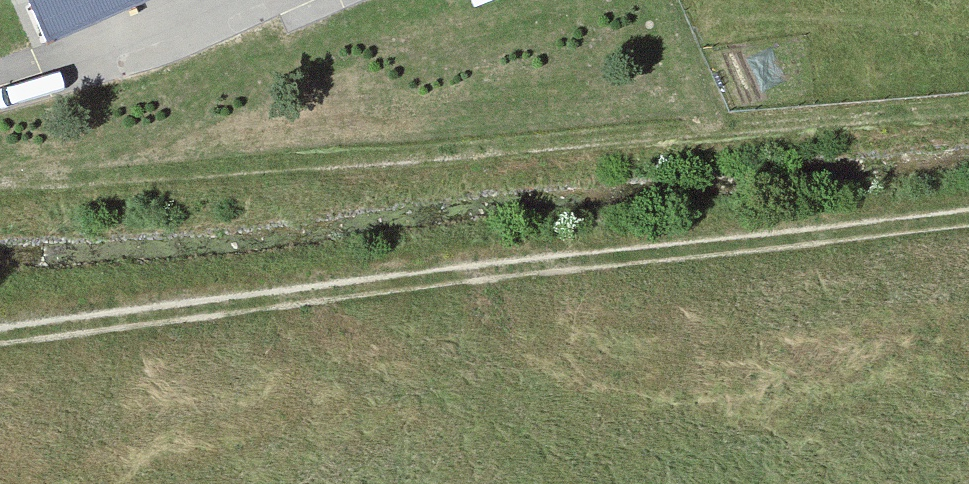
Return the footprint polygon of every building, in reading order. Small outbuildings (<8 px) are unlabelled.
[(52,39),(135,0),(34,0),(52,39)]
